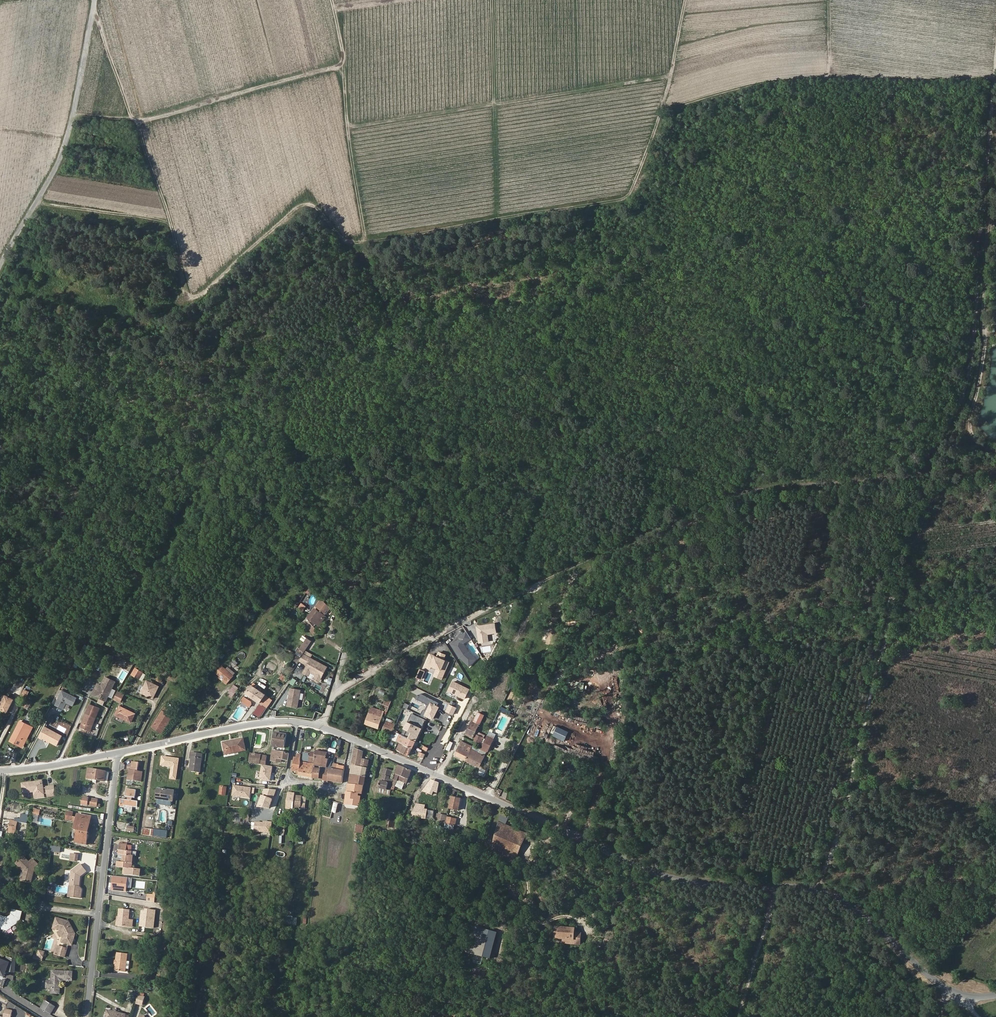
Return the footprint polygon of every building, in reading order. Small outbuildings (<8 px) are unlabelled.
[(326,613),(331,605),(322,599),(317,606),(319,608),(318,609),(312,620),(320,626),(327,615),(325,614),(324,613),(325,612),(326,613)] [(302,603),(298,609),(303,612),(307,606),(302,603)] [(314,607),(308,617),(312,620),(318,609),(314,607)] [(488,642),(487,634),(496,633),(494,624),(477,626),(478,636),(479,643),(488,642)] [(508,645),(511,634),(503,632),(500,643),(508,645)] [(461,636),(450,643),(458,657),(468,667),(477,662),(465,643),(470,639),(466,633),(461,636)] [(310,643),(305,640),(298,651),(303,654),(310,643)] [(448,662),(429,654),(425,664),(423,668),(429,670),(430,667),(436,669),(433,676),(441,680),(444,672),(448,662)] [(326,667),(302,656),(298,663),(307,667),(303,675),(309,677),(310,673),(316,676),(315,678),(320,681),(326,667)] [(140,677),(143,672),(135,667),(132,673),(140,677)] [(229,683),(233,676),(221,668),(216,675),(219,677),(218,678),(221,680),(222,678),(229,683)] [(100,670),(96,677),(101,680),(104,672),(100,670)] [(106,677),(97,696),(107,701),(117,682),(106,677)] [(148,680),(142,692),(154,698),(160,686),(148,680)] [(468,689),(452,681),(448,692),(463,699),(468,689)] [(253,695),(252,697),(260,702),(263,698),(266,694),(252,684),(247,692),(253,695)] [(378,685),(374,695),(383,699),(388,689),(378,685)] [(292,688),(288,706),(298,708),(302,690),(292,688)] [(78,697),(64,690),(57,704),(64,708),(68,702),(74,705),(78,697)] [(125,693),(118,690),(114,698),(121,701),(125,693)] [(185,700),(191,693),(188,691),(182,698),(185,700)] [(15,699),(7,696),(1,709),(8,712),(15,699)] [(260,702),(268,707),(270,703),(263,698),(260,702)] [(432,720),(438,707),(430,703),(423,716),(432,720)] [(85,728),(90,730),(99,709),(88,704),(79,726),(82,727),(85,728)] [(126,707),(121,704),(116,713),(121,716),(126,707)] [(166,705),(152,726),(162,733),(176,711),(166,705)] [(456,708),(449,705),(446,712),(453,715),(456,708)] [(126,707),(121,716),(128,719),(133,710),(126,707)] [(384,711),(371,707),(369,712),(382,716),(384,711)] [(365,723),(378,728),(382,716),(369,712),(365,723)] [(479,713),(475,722),(480,724),(484,715),(479,713)] [(415,742),(425,720),(412,714),(407,723),(406,722),(402,729),(406,731),(403,736),(415,742)] [(391,734),(395,724),(386,720),(382,731),(391,734)] [(28,729),(17,724),(10,739),(21,744),(28,729)] [(474,736),(478,727),(470,724),(467,733),(474,736)] [(64,735),(46,726),(41,736),(45,738),(45,737),(59,744),(64,735)] [(272,746),(284,747),(286,733),(274,731),(272,746)] [(403,736),(399,734),(395,742),(399,743),(411,749),(415,742),(403,736)] [(474,741),(481,744),(483,739),(476,736),(474,741)] [(243,738),(223,742),(225,754),(246,750),(243,738)] [(492,741),(487,738),(482,748),(487,751),(492,741)] [(473,746),(461,741),(455,755),(466,760),(472,749),(473,746)] [(396,750),(408,756),(411,749),(399,743),(396,750)] [(355,748),(350,772),(348,783),(364,786),(368,761),(361,759),(363,751),(355,748)] [(466,760),(480,767),(485,755),(472,749),(466,760)] [(315,762),(315,764),(327,766),(328,762),(329,758),(326,758),(328,753),(316,750),(316,752),(311,751),(310,753),(309,761),(315,762)] [(284,752),(273,751),(272,758),(272,761),(276,762),(277,758),(283,759),(284,752)] [(194,773),(200,774),(203,754),(196,753),(194,773)] [(266,763),(267,755),(257,753),(256,762),(266,763)] [(177,779),(179,759),(174,758),(163,756),(162,765),(173,766),(171,779),(177,779)] [(300,757),(294,757),(292,769),(299,771),(301,761),(300,759),(300,757)] [(134,760),(133,769),(129,769),(127,779),(141,781),(142,771),(141,771),(139,770),(140,761),(134,760)] [(299,771),(298,774),(313,777),(315,765),(315,764),(301,761),(299,771)] [(332,768),(330,768),(330,771),(328,780),(342,782),(345,767),(339,766),(340,764),(334,762),(332,768)] [(403,791),(405,785),(407,785),(412,770),(399,764),(394,784),(394,785),(393,788),(403,791)] [(273,767),(263,765),(261,779),(271,780),(273,767)] [(313,777),(328,780),(330,771),(324,770),(325,767),(315,765),(313,777)] [(395,770),(384,768),(379,787),(392,790),(393,788),(394,785),(392,784),(395,770)] [(106,772),(89,769),(87,779),(105,781),(105,780),(106,772)] [(44,794),(41,781),(22,784),(24,793),(35,791),(35,795),(44,794)] [(364,786),(348,783),(348,791),(362,793),(364,786)] [(252,788),(235,786),(234,796),(250,798),(252,788)] [(135,797),(136,789),(126,788),(125,796),(129,796),(129,799),(124,799),(123,806),(138,808),(139,801),(131,800),(131,797),(135,797)] [(173,802),(174,792),(158,789),(156,800),(157,800),(172,802),(173,802)] [(270,808),(275,789),(269,789),(266,789),(265,789),(259,807),(270,808)] [(288,791),(287,804),(294,805),(295,796),(296,792),(288,791)] [(362,793),(348,791),(347,803),(360,805),(362,793)] [(85,797),(84,804),(100,807),(101,800),(85,797)] [(461,798),(453,797),(450,808),(459,810),(461,798)] [(426,818),(433,819),(435,810),(427,809),(426,818)] [(438,813),(436,822),(445,824),(447,815),(438,813)] [(85,833),(87,823),(90,824),(91,816),(77,814),(74,829),(77,830),(75,841),(86,843),(88,834),(85,833)] [(454,826),(455,826),(457,818),(448,816),(446,824),(454,826)] [(18,830),(19,822),(12,820),(10,828),(18,830)] [(271,831),(273,821),(265,821),(265,822),(257,821),(256,830),(271,831)] [(498,842),(505,825),(498,822),(494,840),(498,842)] [(514,850),(522,832),(505,825),(498,842),(498,843),(514,850)] [(519,852),(526,835),(522,832),(514,850),(519,852)] [(490,853),(509,861),(514,850),(498,843),(498,842),(494,840),(490,853)] [(133,868),(135,855),(132,855),(133,851),(129,850),(122,849),(120,849),(120,853),(124,853),(124,861),(119,861),(118,867),(125,868),(124,874),(140,876),(141,869),(133,868)] [(514,863),(519,852),(514,850),(509,861),(514,863)] [(17,863),(24,870),(26,872),(24,880),(33,882),(36,867),(38,864),(32,858),(29,862),(24,857),(17,863)] [(80,886),(81,877),(87,871),(81,863),(72,871),(70,884),(74,885),(72,896),(81,898),(82,888),(80,886)] [(124,891),(126,877),(111,875),(110,889),(124,891)] [(154,901),(155,893),(153,892),(153,894),(147,893),(147,900),(154,901)] [(119,916),(118,925),(128,926),(128,923),(132,924),(133,919),(128,919),(129,910),(119,908),(119,916)] [(13,909),(10,920),(0,917),(0,929),(3,929),(3,931),(7,932),(19,925),(22,911),(13,909)] [(153,927),(155,910),(145,909),(145,911),(143,926),(153,927)] [(70,922),(57,918),(54,927),(62,930),(64,935),(64,936),(63,941),(72,944),(76,933),(70,922)] [(576,933),(576,928),(554,927),(553,938),(563,939),(562,942),(575,943),(576,933)] [(491,959),(497,934),(473,928),(471,935),(475,936),(488,939),(484,957),(491,959)] [(484,957),(488,939),(475,936),(470,954),(484,957)] [(66,956),(69,948),(61,946),(59,954),(66,956)] [(42,961),(45,952),(39,950),(37,957),(34,956),(32,960),(42,961)] [(116,971),(127,972),(128,954),(118,954),(116,971)] [(61,978),(72,979),(73,971),(53,969),(52,980),(49,980),(48,987),(52,987),(51,991),(60,992),(61,978)] [(144,1004),(145,996),(139,995),(137,1002),(144,1004)] [(51,1013),(56,1005),(46,1000),(42,1007),(51,1013)] [(124,1013),(106,1008),(103,1016),(123,1016),(124,1013)]
